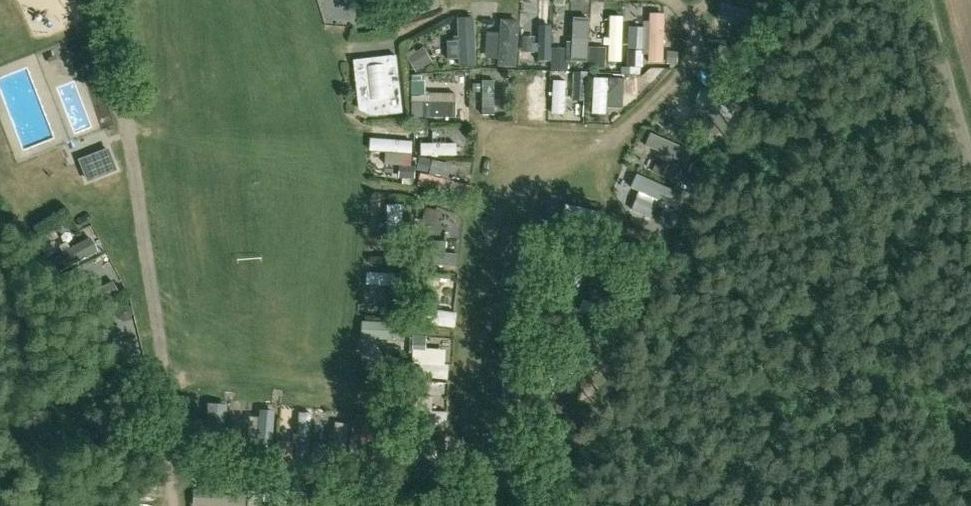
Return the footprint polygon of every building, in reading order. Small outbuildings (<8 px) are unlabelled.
[(721,5),(719,20),(765,28),(768,14),(721,5)] [(668,61),(666,12),(649,13),(651,62),(668,61)] [(479,66),(479,17),(459,17),(459,40),(450,40),(450,57),(462,57),(462,66),(479,66)] [(499,67),(520,67),(521,21),(501,20),(499,67)] [(628,27),(627,45),(642,45),(643,27),(628,27)] [(524,36),(523,52),(532,53),(533,44),(533,36),(524,36)] [(588,47),(588,69),(605,69),(606,48),(588,47)] [(551,48),(551,70),(568,70),(568,61),(565,61),(566,49),(552,48),(551,48)] [(627,51),(627,67),(640,67),(642,67),(642,54),(643,51),(642,51),(627,51)] [(408,57),(406,58),(416,73),(424,67),(415,52),(408,57)] [(669,52),(669,63),(677,64),(677,52),(669,52)] [(358,107),(371,106),(372,116),(389,115),(389,112),(402,111),(395,56),(382,57),(383,60),(366,62),(366,59),(353,61),(358,107)] [(411,76),(410,96),(424,96),(425,81),(421,81),(421,76),(411,76)] [(583,79),(554,78),(554,114),(568,114),(569,100),(583,100),(583,79)] [(608,79),(607,94),(623,94),(624,79),(608,79)] [(483,115),(498,115),(498,81),(483,81),(483,115)] [(472,84),(472,92),(481,92),(481,84),(472,84)] [(703,88),(688,119),(726,138),(742,106),(703,88)] [(415,119),(414,132),(422,132),(423,119),(415,119)] [(373,137),(372,151),(388,152),(387,163),(414,166),(416,141),(373,137)] [(460,143),(423,143),(423,155),(460,156),(460,143)] [(703,148),(698,160),(703,162),(708,150),(703,148)] [(115,169),(108,151),(80,161),(87,180),(115,169)] [(419,157),(416,170),(429,173),(432,161),(419,157)] [(399,165),(398,178),(402,178),(414,179),(415,166),(411,166),(399,165)] [(668,165),(662,176),(676,183),(682,172),(668,165)] [(471,186),(420,174),(417,187),(468,199),(471,186)] [(682,191),(674,210),(682,213),(690,195),(682,191)] [(636,197),(630,210),(651,219),(656,206),(636,197)] [(406,248),(406,204),(389,204),(390,248),(406,248)] [(662,209),(656,222),(672,228),(679,213),(668,208),(663,206),(662,209)] [(425,207),(421,224),(438,227),(441,211),(425,207)] [(60,217),(53,222),(54,230),(61,234),(68,229),(67,221),(60,217)] [(43,230),(31,238),(39,249),(51,241),(43,230)] [(593,230),(591,237),(599,239),(601,232),(593,230)] [(554,233),(553,242),(566,245),(568,236),(554,233)] [(52,258),(61,273),(102,250),(94,236),(52,258)] [(395,251),(394,261),(405,261),(406,252),(395,251)] [(394,261),(393,270),(405,270),(405,262),(394,261)] [(404,287),(405,276),(370,271),(369,283),(404,287)] [(414,274),(412,286),(425,288),(427,276),(414,274)] [(416,289),(414,303),(424,304),(426,290),(416,289)] [(564,289),(561,299),(574,303),(578,293),(564,289)] [(387,290),(386,302),(401,303),(402,291),(387,290)] [(590,290),(590,314),(608,314),(608,290),(590,290)] [(534,297),(533,310),(546,311),(547,298),(534,297)] [(387,303),(386,317),(402,318),(403,304),(387,303)] [(408,340),(408,322),(364,322),(364,340),(408,340)] [(412,352),(412,355),(425,355),(426,349),(426,336),(413,335),(412,338),(412,352)] [(386,347),(385,362),(398,363),(399,348),(386,347)] [(129,362),(118,369),(120,372),(126,381),(137,375),(134,369),(129,362)] [(389,364),(388,378),(403,379),(404,365),(389,364)] [(399,380),(398,390),(409,391),(410,380),(399,380)] [(101,401),(99,414),(110,416),(112,403),(101,401)] [(229,458),(229,404),(207,404),(206,457),(229,458)] [(298,412),(297,444),(312,444),(312,412),(298,412)] [(390,479),(392,424),(364,423),(363,442),(372,442),(370,479),(390,479)] [(399,428),(399,440),(411,441),(412,428),(399,428)] [(313,443),(311,458),(325,460),(327,445),(313,443)] [(231,445),(229,459),(247,461),(249,447),(231,445)] [(275,455),(274,471),(291,472),(292,460),(292,456),(275,455)] [(292,460),(291,472),(306,474),(307,462),(292,460)] [(309,461),(308,473),(321,475),(322,467),(318,462),(309,461)] [(482,476),(481,488),(493,489),(494,477),(482,476)] [(291,505),(305,505),(306,490),(293,489),(291,505)] [(259,491),(259,501),(268,501),(269,492),(259,491)] [(274,491),(274,502),(285,502),(286,491),(274,491)] [(341,505),(354,505),(354,497),(341,496),(341,505)]
